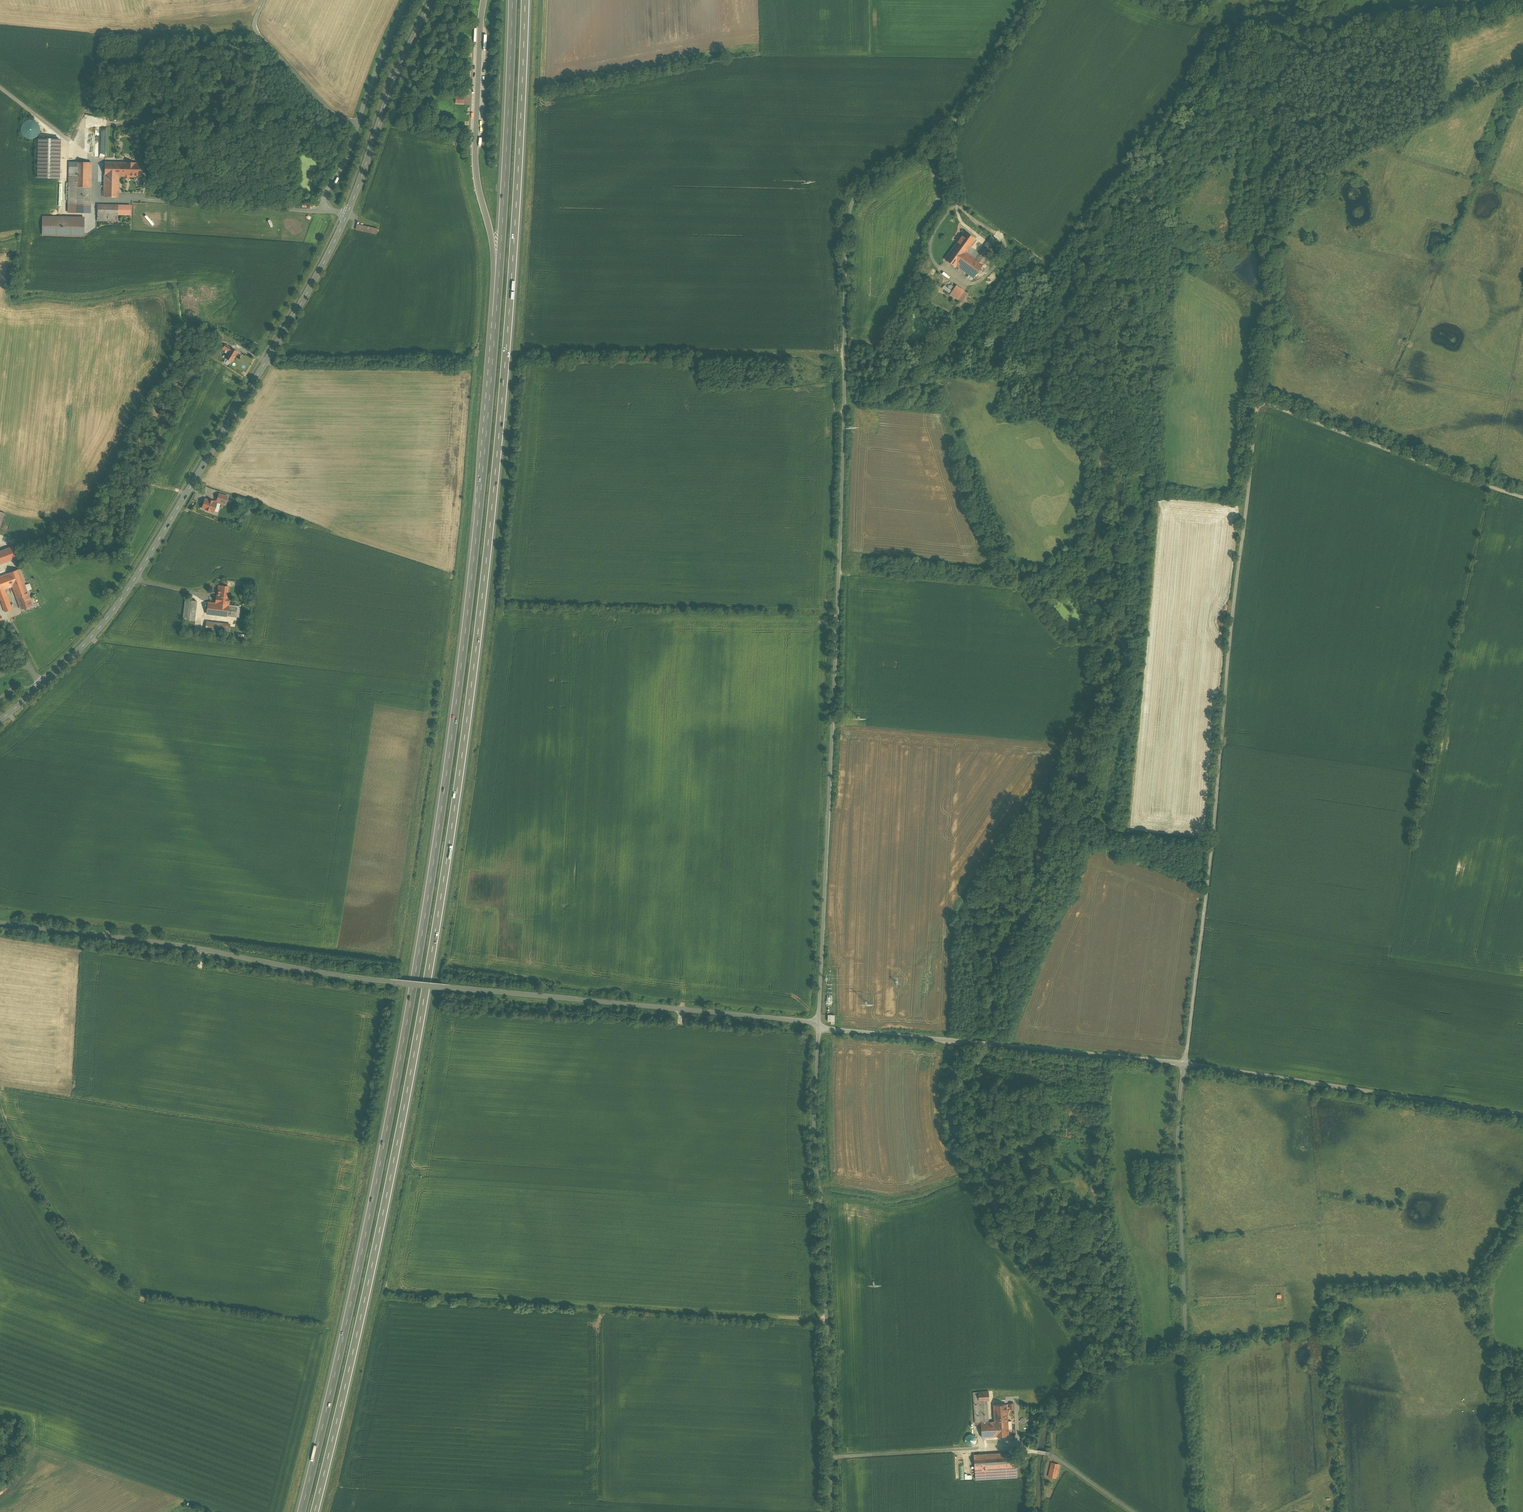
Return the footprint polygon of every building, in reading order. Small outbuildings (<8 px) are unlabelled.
[(464,93),(456,93),(456,102),(464,102),(464,93)] [(24,116),(18,120),(16,126),(17,131),(22,136),(28,136),(34,133),(36,126),(34,120),(30,117),(24,116)] [(60,140),(37,140),(36,179),(60,179),(60,140)] [(91,204),(92,163),(69,162),(68,204),(91,204)] [(121,198),(121,179),(142,180),(142,163),(104,162),(104,179),(104,197),(121,198)] [(117,205),(97,204),(97,222),(117,222),(117,205)] [(85,217),(41,216),(41,237),(84,238),(85,217)] [(373,223),(352,219),(350,227),(372,231),(373,223)] [(976,239),(965,232),(955,245),(966,253),(976,239)] [(975,259),(966,253),(956,266),(974,278),(1000,242),(992,237),(975,259)] [(955,245),(945,259),(955,267),(956,266),(966,253),(955,245)] [(964,291),(956,286),(951,293),(958,299),(964,291)] [(222,349),(219,355),(225,358),(228,353),(222,349)] [(228,368),(235,357),(228,353),(221,364),(228,368)] [(219,495),(217,503),(226,506),(229,498),(219,495)] [(103,497),(101,507),(107,509),(109,498),(103,497)] [(218,505),(207,500),(203,509),(215,514),(218,505)] [(0,552),(0,569),(16,563),(10,548),(0,552)] [(10,592),(20,616),(32,611),(16,572),(6,576),(0,578),(0,613),(2,618),(9,615),(2,594),(10,592)] [(215,590),(213,608),(203,607),(202,618),(226,620),(227,609),(226,609),(227,591),(215,590)] [(191,631),(193,606),(182,605),(180,631),(191,631)] [(227,626),(203,624),(202,634),(226,636),(227,626)] [(995,1421),(988,1422),(987,1400),(989,1400),(988,1391),(973,1392),(975,1423),(980,1422),(981,1437),(1008,1435),(1007,1421),(995,1421)] [(995,1421),(1007,1421),(1006,1404),(994,1405),(995,1421)] [(965,1439),(964,1440),(964,1441),(965,1441),(965,1442),(965,1443),(966,1444),(967,1445),(968,1445),(969,1446),(970,1446),(971,1446),(972,1446),(973,1445),(974,1445),(974,1444),(975,1444),(976,1443),(976,1442),(976,1441),(976,1440),(976,1439),(976,1438),(976,1437),(975,1437),(975,1436),(974,1435),(973,1435),(972,1434),(971,1434),(970,1434),(969,1434),(968,1434),(967,1435),(966,1435),(966,1436),(965,1437),(965,1438),(965,1439)] [(1016,1452),(974,1455),(975,1479),(1017,1477),(1016,1452)] [(1058,1464),(1052,1462),(1049,1477),(1055,1478),(1058,1464)]
